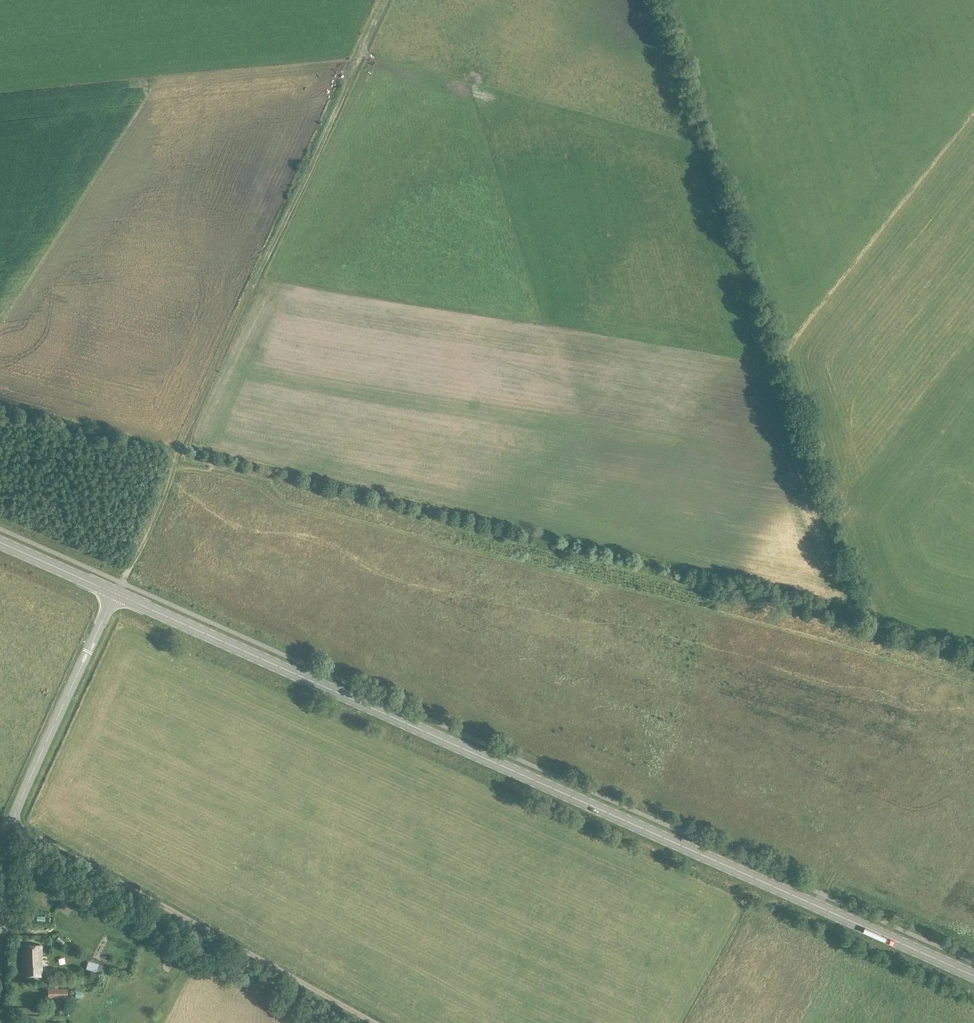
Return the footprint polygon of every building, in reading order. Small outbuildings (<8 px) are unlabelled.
[(69,888),(64,898),(77,905),(82,895),(69,888)] [(63,904),(57,914),(69,921),(75,911),(63,904)] [(106,907),(102,916),(116,924),(121,915),(106,907)] [(23,961),(42,961),(42,944),(23,944),(23,961)] [(109,967),(88,960),(85,968),(106,975),(109,967)] [(42,961),(23,961),(23,976),(42,976),(42,961)] [(55,983),(47,983),(48,997),(68,996),(67,988),(58,988),(58,984),(55,984),(55,983)]
